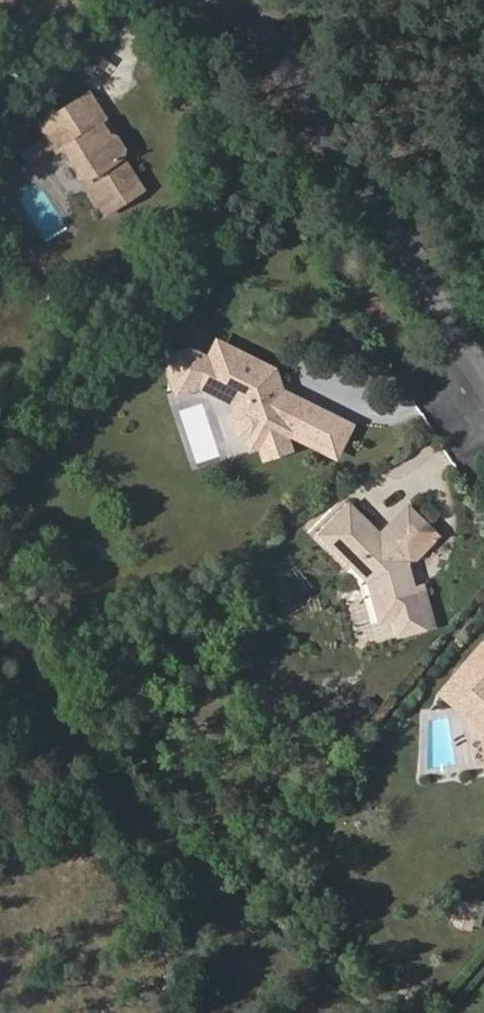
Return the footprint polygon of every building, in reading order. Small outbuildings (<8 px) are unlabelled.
[(9,14),(31,0),(0,0),(9,14)] [(112,124),(95,97),(55,122),(72,149),(68,151),(111,219),(149,194),(128,161),(130,154),(121,140),(114,140),(107,127),(111,124),(112,124)] [(44,129),(62,156),(68,151),(72,149),(55,122),(44,129)] [(121,140),(111,124),(107,127),(114,140),(121,140)] [(277,374),(227,350),(208,388),(244,405),(247,415),(244,421),(249,435),(256,438),(259,448),(268,445),(290,437),(300,433),(317,442),(328,417),(305,407),(291,412),(286,398),(277,374)] [(305,407),(286,398),(291,412),(305,407)] [(340,453),(351,428),(328,417),(317,442),(340,453)] [(274,458),(294,451),(290,437),(268,445),(274,458)] [(393,540),(364,518),(341,550),(394,590),(400,604),(414,598),(424,624),(431,639),(463,626),(448,590),(438,594),(425,562),(430,556),(449,532),(423,512),(403,539),(404,545),(394,546),(393,540)] [(430,556),(436,561),(455,537),(449,532),(430,556)] [(400,604),(410,629),(424,624),(414,598),(400,604)] [(460,673),(472,685),(483,672),(483,646),(460,673)] [(472,685),(483,695),(483,672),(472,685)] [(445,690),(473,715),(483,704),(483,695),(472,685),(460,673),(445,690)] [(473,715),(483,726),(483,704),(473,715)] [(457,896),(452,924),(477,928),(482,901),(457,896)]
